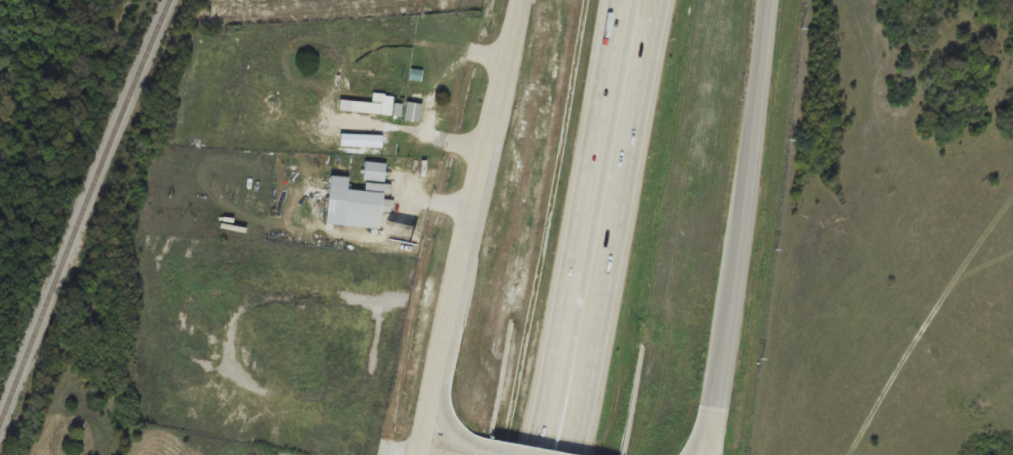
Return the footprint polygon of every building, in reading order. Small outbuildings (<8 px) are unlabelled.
[(402,102),(394,102),(395,93),(373,92),(372,99),(351,98),(350,111),(401,114),(402,102)] [(325,222),(379,227),(380,210),(391,211),(393,184),(365,181),(364,189),(347,188),(348,175),(328,174),(325,222)]
